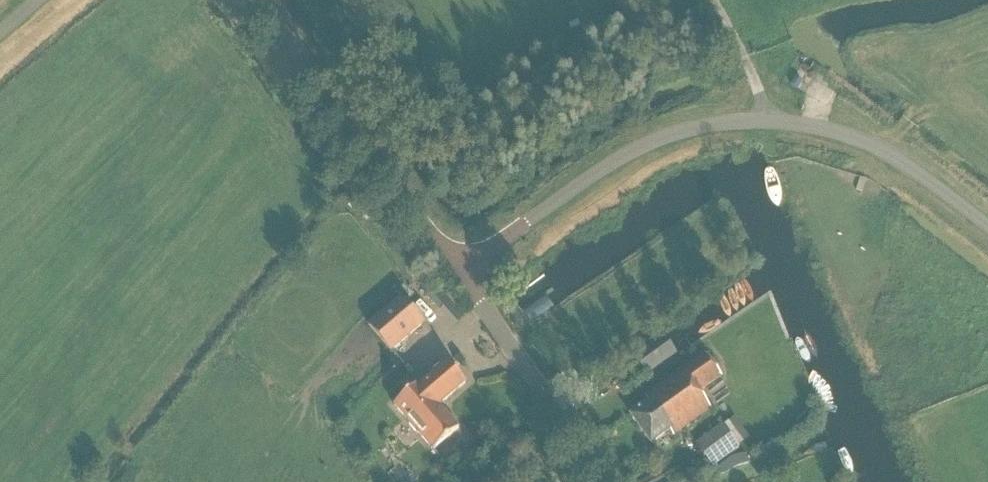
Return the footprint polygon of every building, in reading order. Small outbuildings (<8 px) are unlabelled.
[(803,76),(798,73),(793,83),(797,86),(802,88),(807,78),(803,76)] [(392,350),(420,327),(397,300),(370,324),(392,350)] [(672,339),(641,362),(649,373),(680,351),(672,339)] [(651,444),(669,431),(673,436),(710,409),(698,392),(721,376),(705,353),(645,397),(649,402),(630,415),(651,444)] [(447,361),(420,384),(419,383),(394,405),(408,422),(409,425),(416,433),(419,434),(433,450),(459,428),(439,406),(466,383),(447,361)] [(740,448),(738,446),(749,438),(734,418),(723,426),(722,424),(695,444),(712,468),(740,448)] [(640,481),(665,481),(671,479),(665,468),(640,481)]
